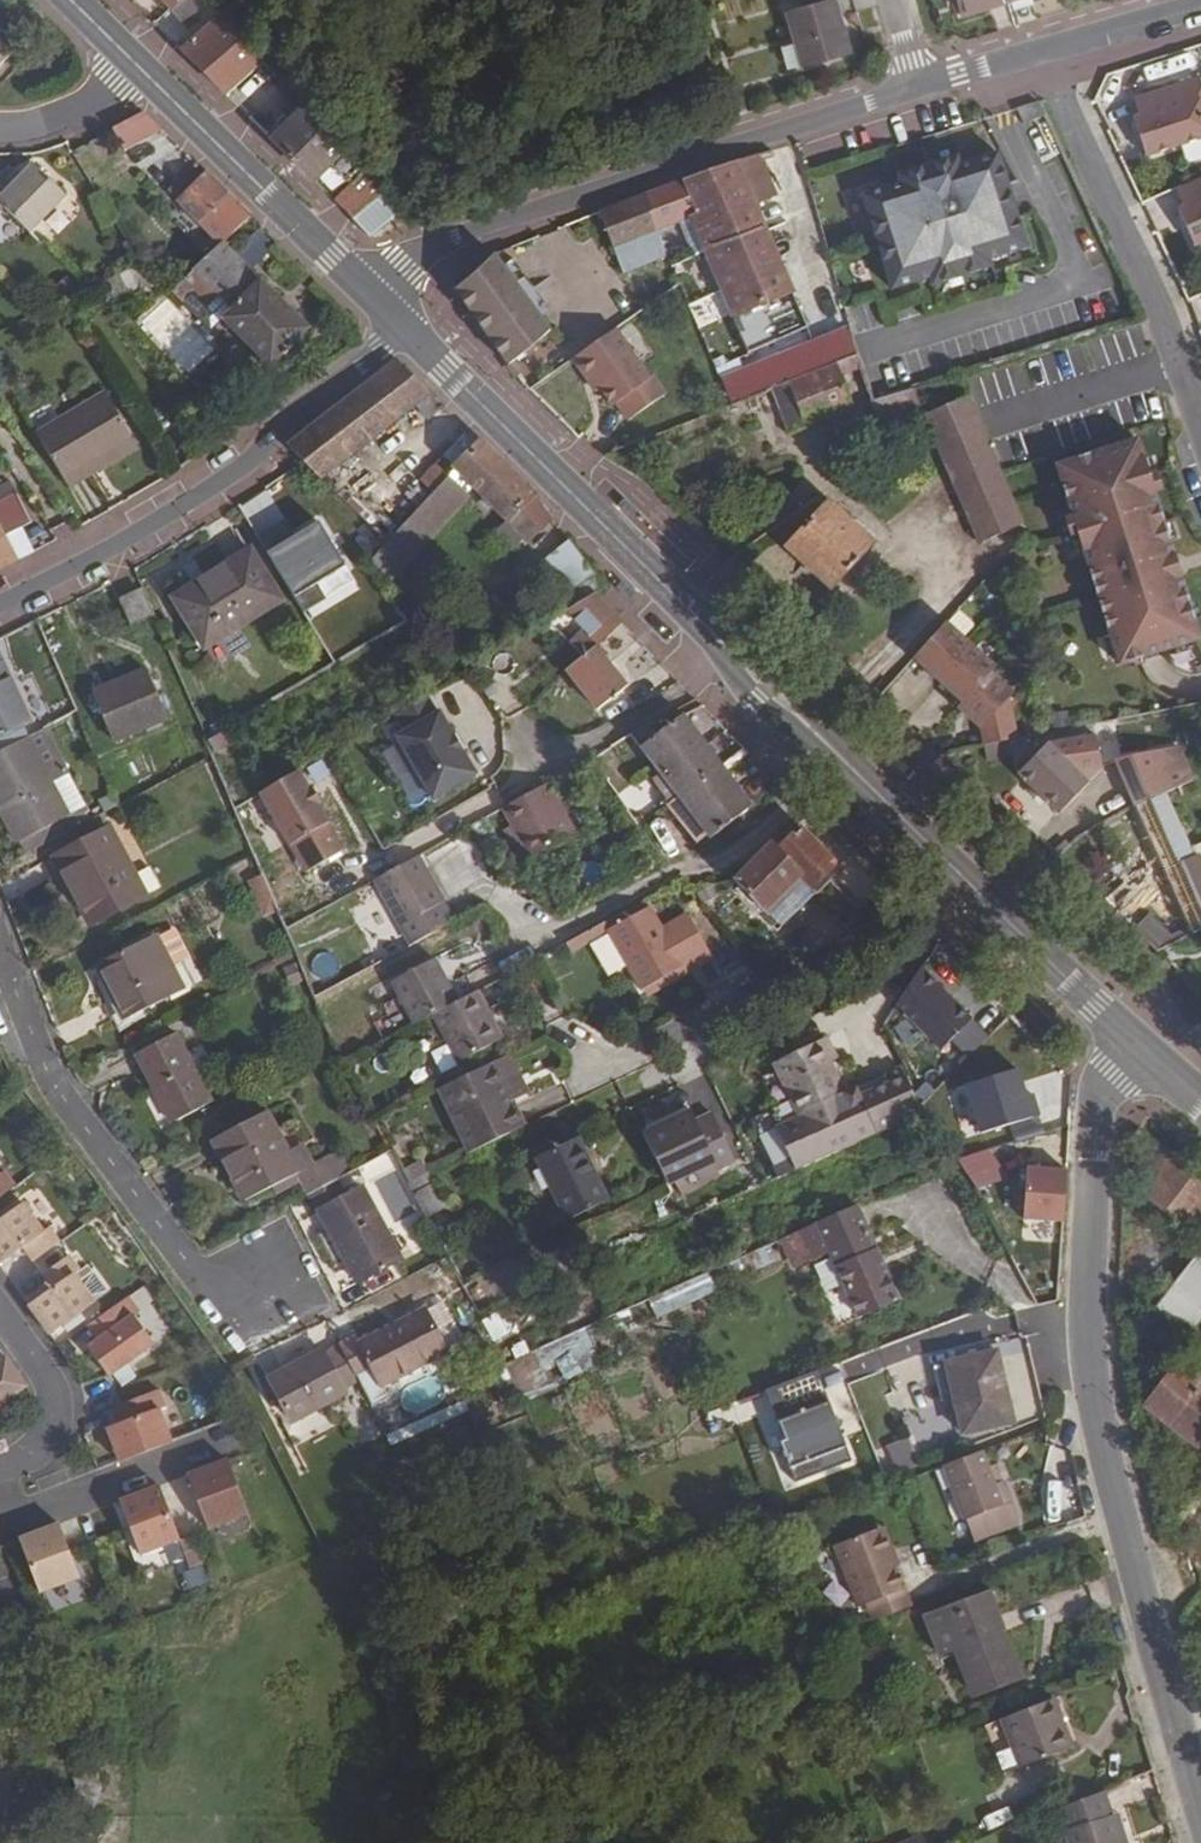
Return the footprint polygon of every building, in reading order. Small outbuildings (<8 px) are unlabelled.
[(170,11),(181,0),(160,0),(170,11)] [(222,15),(219,18),(202,0),(181,0),(170,11),(198,38),(183,51),(228,96),(265,62),(222,15)] [(802,65),(851,51),(836,0),(825,0),(787,11),(802,65)] [(960,12),(998,0),(956,0),(960,12)] [(13,53),(0,41),(0,66),(13,53)] [(280,77),(265,62),(228,96),(243,111),(280,77)] [(1139,96),(1144,114),(1133,118),(1146,157),(1200,139),(1200,83),(1199,77),(1139,96)] [(271,140),(293,161),(326,128),(291,90),(281,101),(294,116),(271,140)] [(741,99),(722,105),(726,118),(746,112),(741,99)] [(144,113),(114,129),(125,148),(126,150),(161,130),(144,113)] [(326,128),(293,161),(314,182),(330,166),(350,185),(334,201),(351,220),(384,192),(326,128)] [(125,148),(102,160),(114,181),(178,146),(161,130),(126,150),(125,148)] [(989,259),(1027,248),(998,153),(959,164),(957,157),(897,175),(900,183),(863,195),(892,289),(930,278),(932,285),(991,267),(989,259)] [(806,328),(779,262),(766,233),(788,223),(758,155),(734,163),(645,193),(666,249),(686,241),(697,237),(703,252),(747,353),(806,328)] [(29,235),(66,197),(32,163),(18,177),(13,182),(8,177),(0,186),(0,206),(4,209),(29,235)] [(222,244),(250,216),(196,163),(167,190),(222,244)] [(13,182),(18,177),(13,172),(8,177),(13,182)] [(1179,187),(1186,204),(1175,209),(1192,247),(1200,243),(1200,177),(1179,187)] [(400,210),(384,192),(352,220),(369,236),(400,210)] [(598,211),(621,271),(668,254),(666,249),(645,193),(598,211)] [(697,237),(686,241),(693,256),(703,252),(697,237)] [(259,282),(221,245),(194,270),(232,309),(222,319),(270,368),(308,329),(260,281),(259,282)] [(552,328),(493,254),(455,289),(508,365),(552,328)] [(104,282),(115,303),(158,279),(143,263),(139,265),(104,282)] [(700,326),(723,317),(713,294),(690,303),(700,326)] [(647,377),(613,328),(571,358),(587,380),(591,377),(599,388),(610,404),(615,401),(627,418),(663,393),(650,374),(647,377)] [(719,380),(728,403),(856,353),(846,328),(719,380)] [(789,433),(851,410),(838,377),(861,369),(857,355),(772,388),(789,433)] [(288,445),(303,462),(320,479),(346,505),(370,528),(371,530),(388,510),(366,491),(338,465),(429,393),(396,360),(288,445)] [(591,377),(587,380),(594,391),(599,388),(591,377)] [(870,401),(879,422),(919,406),(911,388),(872,401),(870,401)] [(35,433),(64,481),(133,441),(105,392),(35,433)] [(980,543),(1021,524),(964,397),(963,397),(923,415),(980,543)] [(478,439),(468,430),(442,457),(509,523),(528,547),(553,519),(536,496),(478,439)] [(1136,438),(1061,461),(1069,479),(1060,481),(1070,516),(1075,533),(1116,666),(1198,641),(1177,574),(1167,576),(1163,561),(1172,558),(1152,492),(1147,475),(1136,438)] [(68,488),(137,448),(133,441),(64,481),(68,488)] [(1061,461),(1055,463),(1060,481),(1069,479),(1061,461)] [(1154,473),(1147,475),(1152,492),(1159,490),(1154,473)] [(372,560),(390,577),(468,497),(448,478),(387,543),(372,560)] [(15,560),(4,536),(22,528),(31,523),(17,494),(0,502),(0,570),(16,561),(15,560)] [(831,588),(873,544),(827,502),(826,504),(818,496),(771,531),(831,588)] [(624,497),(617,504),(635,519),(641,514),(624,497)] [(1070,516),(1064,517),(1068,535),(1075,533),(1070,516)] [(33,552),(22,528),(4,536),(15,560),(33,552)] [(370,528),(348,544),(362,563),(365,561),(387,543),(371,530),(370,528)] [(555,599),(566,611),(593,594),(605,586),(568,541),(541,562),(564,591),(555,599)] [(250,549),(172,597),(204,649),(282,600),(250,549)] [(1172,558),(1163,561),(1167,576),(1177,574),(1172,558)] [(623,580),(616,586),(630,600),(636,594),(623,580)] [(139,591),(119,601),(129,623),(150,615),(139,591)] [(593,594),(566,611),(584,630),(568,644),(576,652),(560,665),(564,670),(596,646),(620,622),(593,594)] [(947,625),(915,661),(964,704),(959,710),(983,731),(987,748),(1015,742),(1010,701),(1014,697),(992,676),(996,670),(947,625)] [(564,670),(594,711),(628,685),(596,646),(564,670)] [(31,723),(0,653),(0,737),(31,723)] [(144,667),(90,691),(113,744),(168,721),(144,667)] [(406,733),(397,738),(433,801),(476,776),(463,753),(454,737),(441,714),(438,715),(427,697),(396,715),(406,733)] [(682,714),(639,748),(659,775),(675,795),(676,797),(677,798),(693,820),(694,820),(705,834),(709,840),(752,806),(721,765),(720,763),(682,714)] [(230,728),(207,741),(214,753),(237,740),(230,728)] [(0,752),(0,812),(16,844),(18,842),(25,855),(76,827),(52,782),(68,774),(44,729),(0,752)] [(458,735),(454,737),(463,753),(468,751),(458,735)] [(1059,814),(1088,785),(1074,771),(1102,767),(1098,736),(1046,744),(1017,773),(1059,814)] [(1177,746),(1147,753),(1166,794),(1193,781),(1177,746)] [(606,749),(589,759),(594,767),(610,755),(606,749)] [(1136,806),(1166,794),(1147,753),(1116,760),(1136,806)] [(610,755),(594,767),(605,782),(603,783),(619,803),(637,790),(610,755)] [(117,761),(124,784),(143,778),(136,756),(117,761)] [(297,771),(259,793),(304,872),(343,851),(317,805),(320,804),(311,788),(308,789),(297,771)] [(659,775),(651,780),(667,801),(675,795),(659,775)] [(548,782),(502,808),(529,857),(575,832),(548,782)] [(1195,857),(1191,849),(1166,794),(1136,806),(1191,934),(1200,930),(1200,858),(1200,855),(1195,857)] [(703,832),(694,820),(684,827),(694,840),(703,832)] [(108,827),(52,857),(90,927),(146,897),(145,896),(134,875),(108,827)] [(733,882),(764,914),(780,929),(817,892),(813,888),(836,864),(800,827),(776,851),(770,845),(733,882)] [(1191,849),(1195,857),(1200,855),(1200,858),(1200,845),(1191,849)] [(418,855),(374,880),(399,924),(410,945),(451,923),(440,903),(444,901),(418,855)] [(149,867),(134,875),(145,896),(160,888),(149,867)] [(246,882),(261,917),(276,911),(260,875),(246,882)] [(645,901),(604,923),(608,930),(648,907),(645,901)] [(662,930),(648,907),(608,930),(621,953),(596,967),(617,1005),(642,990),(683,967),(662,930)] [(688,915),(662,930),(683,967),(709,952),(688,915)] [(1151,933),(1160,940),(1174,934),(1168,923),(1151,933)] [(156,936),(95,967),(123,1020),(184,989),(156,936)] [(709,952),(683,967),(687,973),(713,958),(709,952)] [(435,959),(391,982),(414,1025),(432,1016),(458,1002),(435,959)] [(683,967),(617,1005),(621,1011),(687,973),(683,967)] [(918,968),(894,1005),(940,1050),(970,1018),(918,968)] [(458,1002),(432,1016),(458,1063),(503,1039),(477,992),(458,1002)] [(176,1033),(134,1054),(170,1124),(212,1102),(176,1033)] [(827,1037),(772,1064),(797,1116),(841,1095),(847,1093),(832,1062),(837,1058),(827,1037)] [(437,1071),(454,1065),(446,1043),(429,1049),(437,1071)] [(510,1054),(494,1062),(512,1098),(528,1090),(510,1054)] [(494,1062),(437,1090),(468,1154),(525,1126),(494,1062)] [(981,1131),(1039,1114),(1033,1093),(1026,1094),(1019,1067),(967,1081),(981,1131)] [(847,1093),(841,1095),(797,1116),(776,1126),(797,1171),(875,1134),(919,1113),(899,1069),(881,1078),(884,1086),(869,1093),(870,1095),(859,1100),(854,1090),(847,1093)] [(265,1112),(211,1140),(243,1201),(297,1173),(286,1151),(265,1112)] [(687,1112),(678,1116),(684,1127),(692,1123),(687,1112)] [(678,1116),(639,1134),(664,1184),(710,1162),(713,1169),(730,1160),(708,1115),(692,1123),(684,1127),(678,1116)] [(1163,1149),(1137,1129),(1123,1147),(1149,1166),(1163,1149)] [(579,1136),(533,1159),(564,1222),(610,1199),(579,1136)] [(303,1144),(286,1151),(297,1173),(315,1164),(314,1163),(303,1144)] [(963,1172),(994,1164),(983,1148),(952,1156),(963,1172)] [(1133,1187),(1200,1241),(1200,1179),(1163,1149),(1149,1166),(1133,1187)] [(297,1173),(299,1178),(327,1164),(335,1180),(337,1179),(350,1173),(337,1150),(314,1163),(315,1164),(297,1173)] [(354,1165),(361,1184),(372,1180),(387,1224),(416,1214),(393,1151),(354,1165)] [(421,1163),(403,1171),(409,1182),(427,1174),(421,1163)] [(327,1164),(299,1178),(308,1194),(335,1180),(327,1164)] [(1003,1177),(994,1164),(963,1172),(971,1185),(1003,1177)] [(1022,1219),(1063,1222),(1066,1170),(1026,1167),(1022,1219)] [(15,1186),(3,1171),(0,1174),(0,1197),(15,1186)] [(427,1174),(409,1182),(427,1216),(445,1208),(427,1174)] [(335,1180),(308,1194),(356,1284),(401,1260),(361,1185),(345,1195),(337,1179),(335,1180)] [(0,1217),(0,1264),(22,1246),(32,1259),(33,1261),(60,1242),(58,1239),(46,1225),(41,1229),(19,1202),(0,1217)] [(856,1204),(780,1240),(792,1267),(828,1251),(859,1319),(899,1300),(856,1204)] [(445,1208),(427,1216),(425,1218),(447,1256),(457,1273),(469,1266),(445,1224),(451,1220),(445,1208)] [(1150,1312),(1186,1340),(1198,1324),(1200,1326),(1200,1247),(1150,1312)] [(29,1307),(49,1335),(94,1303),(73,1274),(78,1270),(68,1256),(43,1276),(53,1290),(29,1307)] [(708,1272),(647,1297),(655,1317),(716,1293),(708,1272)] [(86,1347),(105,1375),(152,1344),(132,1315),(138,1311),(128,1297),(101,1316),(111,1330),(96,1340),(86,1347)] [(360,1343),(356,1337),(339,1346),(356,1377),(372,1369),(379,1385),(446,1350),(424,1309),(360,1343)] [(101,1316),(86,1326),(96,1340),(111,1330),(101,1316)] [(584,1324),(504,1352),(519,1396),(599,1369),(584,1324)] [(321,1349),(266,1378),(290,1424),(345,1395),(342,1389),(357,1381),(357,1379),(356,1377),(339,1346),(324,1354),(321,1349)] [(996,1351),(944,1363),(961,1434),(1013,1422),(996,1351)] [(501,1357),(481,1367),(484,1372),(503,1363),(501,1357)] [(26,1386),(6,1358),(5,1358),(0,1362),(0,1404),(26,1386)] [(1143,1407),(1197,1446),(1200,1441),(1200,1380),(1177,1362),(1143,1407)] [(503,1363),(484,1372),(491,1387),(511,1379),(504,1365),(503,1363)] [(777,1442),(793,1483),(850,1461),(827,1402),(818,1405),(807,1374),(764,1390),(783,1439),(777,1442)] [(106,1430),(118,1462),(170,1442),(158,1409),(164,1406),(158,1390),(128,1404),(134,1419),(117,1426),(106,1430)] [(111,1410),(117,1426),(134,1419),(128,1404),(111,1410)] [(910,1438),(887,1444),(894,1473),(917,1467),(910,1438)] [(1001,1499),(982,1450),(941,1466),(971,1539),(1017,1520),(1007,1497),(1001,1499)] [(247,1513),(227,1459),(187,1474),(207,1528),(247,1513)] [(179,1539),(158,1485),(118,1501),(139,1554),(179,1539)] [(78,1577),(58,1524),(18,1539),(38,1593),(78,1577)] [(883,1527),(878,1528),(892,1567),(898,1565),(883,1527)] [(878,1528),(830,1546),(856,1610),(865,1606),(872,1622),(913,1606),(906,1587),(901,1588),(892,1567),(878,1528)] [(177,1543),(139,1556),(145,1572),(182,1559),(177,1543)] [(963,1590),(924,1606),(928,1616),(968,1600),(963,1590)] [(928,1616),(924,1616),(940,1655),(954,1649),(973,1695),(1019,1678),(987,1593),(968,1600),(928,1616)] [(1054,1698),(999,1720),(1018,1768),(1072,1747),(1054,1698)] [(1057,1810),(1067,1842),(1118,1842),(1110,1815),(1102,1792),(1057,1810)] [(1110,1815),(1118,1842),(1126,1842),(1117,1813),(1110,1815)]
